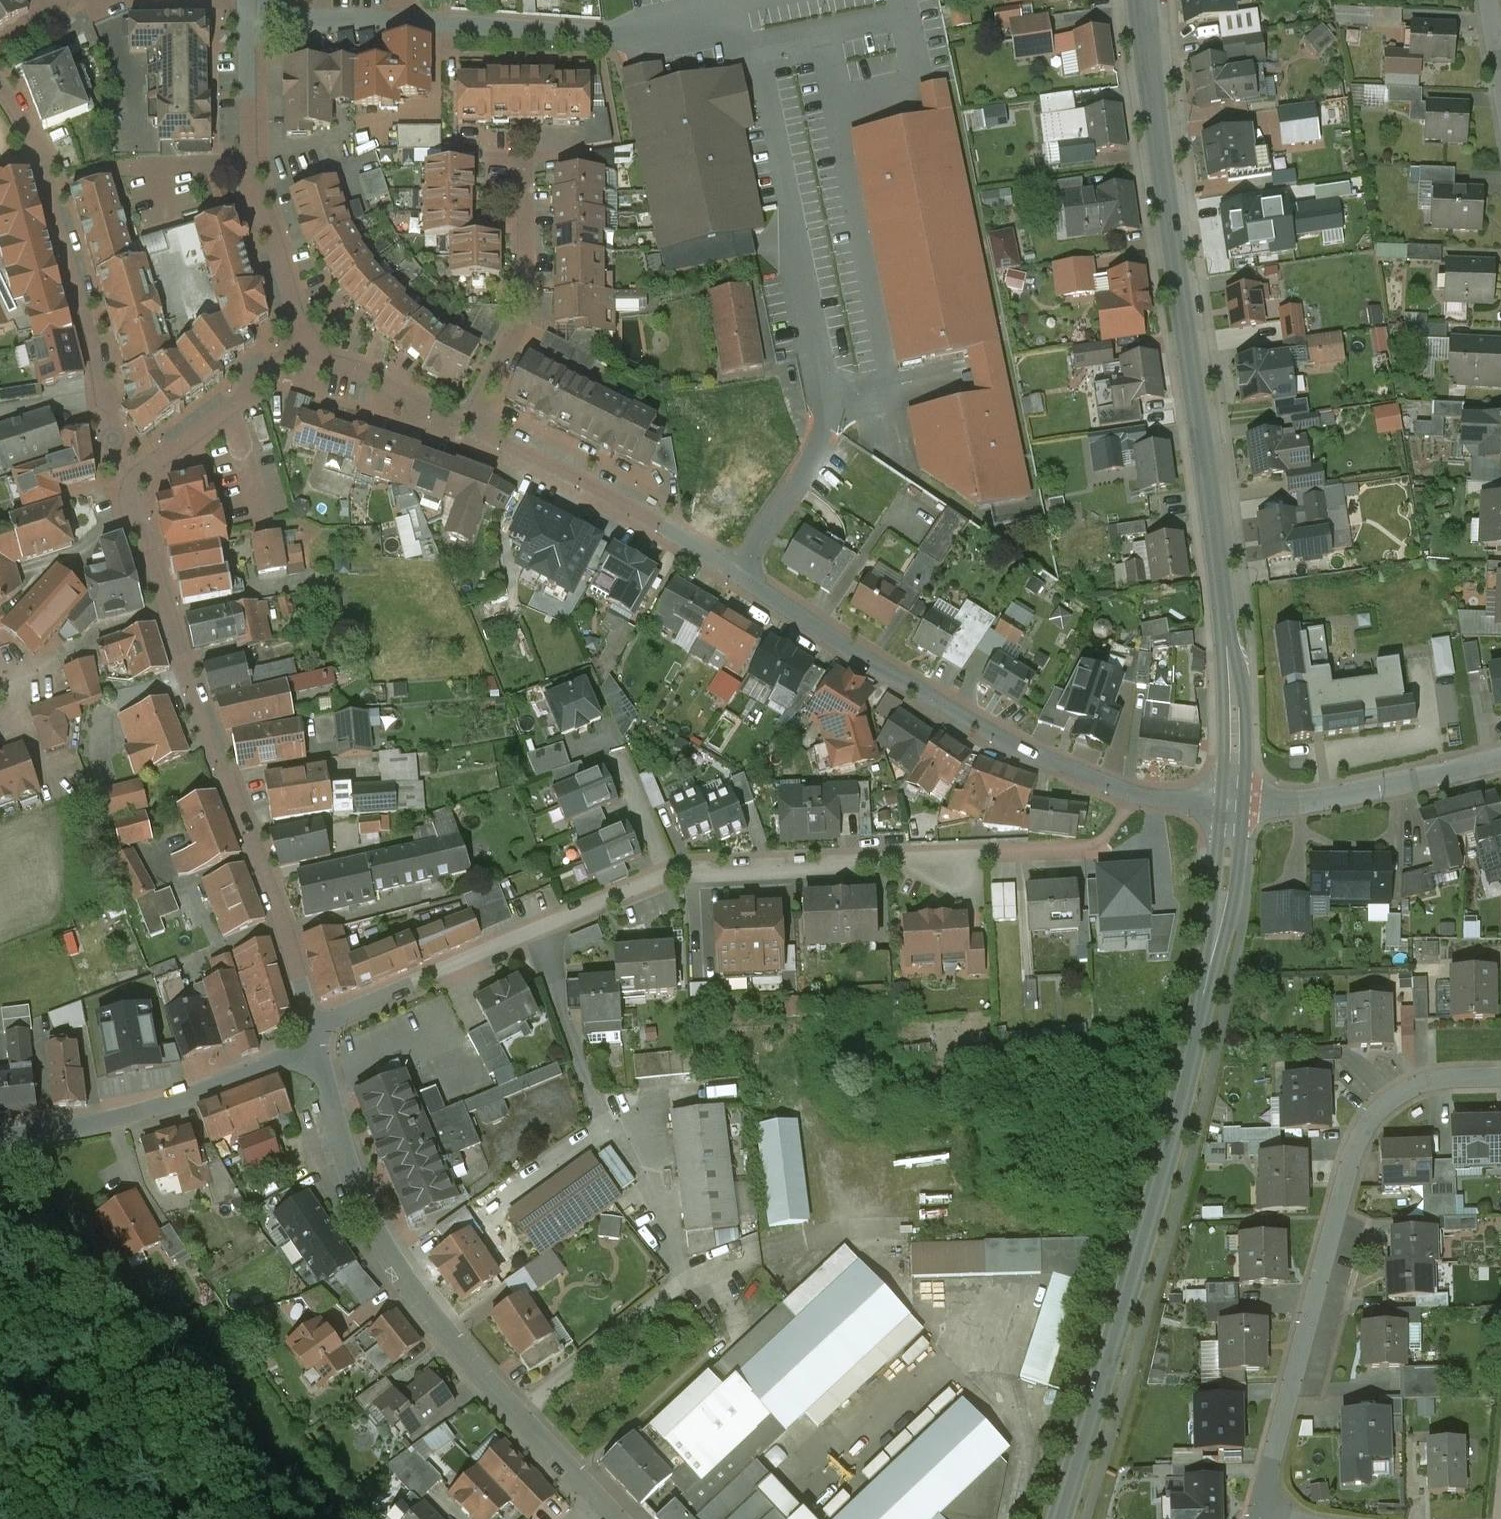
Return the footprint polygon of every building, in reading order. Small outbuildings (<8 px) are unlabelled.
[(28,12),(21,0),(0,0),(0,31),(28,12)] [(1186,23),(1234,16),(1232,0),(1183,0),(1186,23)] [(1402,11),(1374,10),(1373,25),(1401,26),(1402,11)] [(966,25),(966,12),(950,12),(950,25),(966,25)] [(1047,18),(1011,23),(1017,61),(1052,55),(1052,57),(1053,57),(1050,39),(1047,18)] [(206,19),(130,20),(130,54),(147,53),(148,123),(158,123),(158,125),(161,125),(161,108),(173,108),(173,144),(212,144),(211,99),(207,99),(207,52),(211,52),(210,29),(206,29),(206,19)] [(1306,38),(1321,54),(1338,38),(1323,22),(1306,38)] [(1455,28),(1411,26),(1410,53),(1409,60),(1428,61),(1428,63),(1453,64),(1455,28)] [(1108,30),(1074,35),(1080,76),(1114,71),(1108,30)] [(1067,36),(1050,39),(1053,57),(1069,55),(1067,36)] [(1261,36),(1237,40),(1240,57),(1263,53),(1261,36)] [(429,38),(385,39),(385,63),(355,63),(355,106),(382,106),(381,96),(418,96),(418,86),(429,86),(429,38)] [(1401,57),(1386,56),(1385,89),(1389,89),(1419,90),(1420,62),(1428,63),(1428,61),(1409,60),(1410,53),(1401,52),(1401,57)] [(68,60),(57,64),(53,53),(22,65),(26,76),(24,77),(44,130),(94,110),(89,99),(84,102),(68,60)] [(1226,73),(1224,58),(1192,63),(1200,109),(1246,102),(1246,104),(1267,101),(1264,81),(1244,84),(1242,71),(1226,73)] [(355,62),(287,63),(287,80),(285,80),(285,102),(287,102),(287,137),(311,137),(311,128),(331,128),(331,102),(337,102),(341,106),(355,106),(355,63),(355,62)] [(743,69),(664,85),(660,65),(645,68),(624,72),(665,276),(757,257),(752,233),(764,230),(745,135),(756,133),(743,69)] [(501,73),(488,74),(488,78),(459,78),(459,124),(491,124),(491,121),(526,120),(525,74),(501,74),(501,73)] [(590,79),(555,79),(555,74),(525,74),(526,120),(553,120),(553,122),(590,122),(590,79)] [(432,78),(432,95),(444,95),(444,78),(432,78)] [(931,136),(876,148),(875,142),(857,146),(858,151),(856,152),(900,363),(967,349),(977,396),(910,410),(922,467),(980,507),(1029,497),(944,82),(921,87),(931,136)] [(1419,90),(1389,89),(1389,104),(1421,105),(1422,90),(1419,90)] [(1073,99),(1040,103),(1045,137),(1078,132),(1073,99)] [(1314,104),(1278,109),(1283,147),(1319,142),(1314,104)] [(1468,106),(1427,104),(1425,139),(1442,140),(1442,143),(1466,144),(1468,106)] [(1119,107),(1086,112),(1085,113),(1083,113),(1085,124),(1087,124),(1089,140),(1091,154),(1093,154),(1125,149),(1119,107)] [(1005,109),(985,111),(986,122),(1006,119),(1005,109)] [(442,127),(397,127),(398,151),(442,151),(442,127)] [(1248,129),(1232,132),(1232,131),(1229,128),(1209,130),(1206,135),(1207,135),(1204,136),(1210,178),(1228,175),(1229,181),(1243,179),(1242,173),(1255,171),(1248,129)] [(1089,140),(1059,144),(1062,165),(1094,161),(1093,154),(1091,154),(1089,140)] [(616,148),(617,163),(634,162),(633,147),(616,148)] [(615,150),(593,154),(593,172),(603,172),(615,172),(615,150)] [(473,163),(427,164),(427,190),(422,190),(422,214),(425,214),(425,237),(452,237),(452,277),(500,277),(499,237),(471,237),(471,192),(473,191),(473,163)] [(1452,170),(1420,169),(1419,184),(1451,185),(1452,170)] [(382,171),(359,178),(366,202),(389,195),(382,171)] [(593,172),(557,172),(558,193),(601,193),(603,193),(603,172),(593,172)] [(15,325),(28,319),(35,343),(31,345),(32,347),(73,331),(39,202),(38,202),(31,173),(14,178),(13,176),(0,180),(0,257),(15,325)] [(223,178),(210,182),(217,205),(229,202),(223,178)] [(1082,179),(1049,184),(1051,201),(1063,199),(1080,196),(1079,195),(1085,194),(1082,179)] [(112,180),(77,190),(73,192),(97,273),(135,262),(126,229),(127,228),(123,214),(121,214),(116,195),(112,180)] [(335,181),(293,195),(309,245),(314,243),(349,225),(362,219),(357,203),(343,207),(335,181)] [(1131,187),(1098,192),(1098,193),(1085,195),(1085,194),(1079,195),(1080,196),(1063,199),(1068,228),(1085,226),(1086,229),(1085,229),(1085,234),(1103,232),(1104,235),(1138,230),(1131,187)] [(1481,191),(1434,189),(1434,191),(1437,191),(1436,227),(1433,227),(1433,228),(1457,229),(1457,230),(1480,231),(1480,230),(1478,230),(1479,205),(1481,205),(1481,191)] [(558,193),(555,193),(555,213),(558,213),(601,213),(601,193),(558,193)] [(1340,199),(1298,205),(1299,215),(1290,216),(1293,234),(1340,227),(1336,205),(1340,204),(1340,199)] [(601,213),(558,213),(558,233),(601,233),(603,233),(603,213),(601,213)] [(168,398),(167,419),(175,413),(180,413),(185,410),(185,405),(215,383),(219,384),(224,381),(224,375),(219,369),(255,343),(248,333),(269,318),(262,295),(265,292),(264,286),(259,284),(255,285),(243,243),(247,242),(250,238),(248,233),(244,231),(240,232),(237,225),(238,224),(235,214),(195,225),(222,319),(172,353),(175,369),(161,379),(168,398)] [(195,225),(140,242),(145,258),(145,260),(172,353),(222,319),(195,225)] [(349,225),(314,243),(328,264),(326,265),(326,267),(327,266),(342,286),(340,288),(358,308),(360,307),(378,324),(375,327),(396,345),(421,315),(403,300),(406,297),(388,280),(386,282),(371,266),(373,264),(373,263),(372,263),(359,246),(361,245),(349,225)] [(988,233),(996,271),(1007,269),(1011,290),(1028,286),(1015,228),(988,233)] [(558,233),(555,233),(555,253),(558,253),(601,253),(601,233),(558,233)] [(1442,248),(1407,246),(1407,262),(1441,263),(1442,248)] [(601,253),(558,253),(558,292),(555,292),(554,293),(555,293),(604,293),(603,253),(601,253)] [(0,257),(0,335),(4,334),(3,332),(15,327),(15,325),(0,257)] [(175,369),(172,353),(145,260),(135,262),(97,273),(97,274),(99,274),(108,306),(106,307),(116,341),(118,340),(127,372),(121,374),(121,375),(122,375),(124,382),(155,383),(161,379),(175,369)] [(1493,264),(1446,262),(1445,301),(1492,303),(1493,264)] [(1092,263),(1072,266),(1075,286),(1076,295),(1096,292),(1092,263)] [(1072,266),(1063,268),(1066,286),(1075,286),(1072,266)] [(1143,271),(1103,277),(1104,282),(1111,281),(1114,298),(1098,300),(1098,302),(1099,302),(1102,318),(1100,319),(1101,321),(1102,321),(1104,337),(1103,337),(1103,339),(1143,334),(1140,314),(1149,312),(1143,271)] [(749,285),(709,292),(723,374),(763,367),(749,285)] [(1258,287),(1227,292),(1232,329),(1263,325),(1260,302),(1268,301),(1266,287),(1258,288),(1258,287)] [(604,293),(555,293),(556,325),(576,325),(576,333),(601,333),(615,333),(615,331),(615,330),(615,293),(604,293)] [(1300,307),(1280,310),(1284,342),(1304,339),(1300,307)] [(396,345),(395,346),(407,356),(411,350),(428,364),(447,335),(422,313),(396,345)] [(1447,327),(1413,325),(1412,340),(1446,341),(1447,327)] [(73,331),(32,347),(41,386),(85,375),(76,331),(73,331)] [(458,375),(450,331),(428,364),(423,372),(453,387),(458,375)] [(450,331),(458,375),(464,377),(479,346),(450,331)] [(601,333),(576,333),(569,345),(573,347),(597,359),(601,352),(601,333)] [(569,345),(548,334),(540,347),(566,361),(573,347),(569,345)] [(1320,363),(1344,360),(1340,334),(1326,336),(1327,349),(1324,350),(1325,353),(1319,354),(1320,363)] [(1304,339),(1284,342),(1285,354),(1288,353),(1290,369),(1320,363),(1319,354),(1325,353),(1324,350),(1327,349),(1326,336),(1304,339)] [(1452,340),(1450,378),(1449,378),(1449,389),(1452,390),(1453,379),(1452,379),(1452,365),(1464,366),(1463,385),(1500,387),(1500,348),(1492,347),(1492,343),(1452,340)] [(1109,343),(1074,348),(1077,371),(1113,366),(1109,343)] [(1274,379),(1292,376),(1290,369),(1288,353),(1285,354),(1282,354),(1283,368),(1272,370),(1274,379)] [(1282,354),(1237,362),(1243,403),(1272,400),(1273,403),(1275,403),(1295,400),(1292,376),(1274,379),(1272,370),(1283,368),(1282,354)] [(1116,381),(1111,382),(1112,385),(1095,388),(1101,427),(1140,421),(1138,402),(1162,399),(1156,355),(1122,361),(1125,383),(1117,385),(1116,381)] [(565,374),(528,356),(507,399),(538,414),(536,417),(547,422),(548,421),(578,435),(599,393),(564,376),(565,374)] [(168,398),(161,379),(155,383),(124,382),(126,390),(125,390),(125,391),(126,391),(130,404),(129,405),(130,406),(122,412),(141,438),(153,429),(155,428),(154,428),(167,419),(168,398)] [(631,409),(599,393),(578,435),(602,447),(601,449),(611,454),(613,451),(648,468),(651,463),(662,441),(661,435),(651,430),(657,419),(632,407),(631,409)] [(1295,404),(1295,400),(1275,403),(1276,420),(1309,415),(1307,402),(1295,404)] [(1465,405),(1447,404),(1432,404),(1431,418),(1444,419),(1463,420),(1463,418),(1463,406),(1464,406),(1465,406),(1465,405)] [(1398,406),(1373,408),(1378,436),(1402,431),(1398,406)] [(63,452),(50,411),(22,421),(36,461),(63,452)] [(354,429),(334,423),(335,420),(319,415),(318,418),(301,413),(295,435),(297,435),(293,447),(321,455),(360,467),(370,435),(369,434),(370,431),(354,426),(354,429)] [(1317,415),(1292,419),(1294,432),(1319,428),(1317,415)] [(1431,424),(1416,423),(1415,438),(1443,439),(1444,419),(1431,418),(1431,424)] [(1463,418),(1463,420),(1462,438),(1469,438),(1469,447),(1482,448),(1481,460),(1499,461),(1500,461),(1500,420),(1463,418)] [(22,421),(0,428),(0,448),(8,470),(36,461),(22,421)] [(1142,429),(1119,432),(1120,441),(1121,446),(1144,443),(1142,429)] [(740,430),(728,456),(727,456),(711,489),(750,506),(765,474),(747,465),(759,439),(740,430)] [(68,458),(14,475),(25,510),(60,499),(57,487),(95,477),(92,460),(88,432),(63,439),(68,458)] [(1306,439),(1282,442),(1280,432),(1248,436),(1254,478),(1286,474),(1286,473),(1286,472),(1311,468),(1306,439)] [(421,450),(370,435),(360,467),(358,473),(398,485),(409,489),(420,454),(421,450)] [(671,439),(662,441),(651,463),(678,476),(671,439)] [(1120,441),(1100,444),(1104,471),(1124,469),(1121,446),(1120,441)] [(1168,445),(1136,450),(1141,491),(1174,487),(1168,445)] [(455,466),(420,454),(409,489),(411,493),(443,505),(445,498),(459,503),(481,511),(484,502),(493,477),(493,476),(456,463),(455,466)] [(360,467),(321,455),(318,466),(320,470),(324,471),(319,489),(348,498),(347,501),(349,502),(358,473),(360,467)] [(1311,468),(1286,472),(1286,473),(1286,474),(1289,494),(1324,488),(1321,466),(1311,468)] [(205,472),(168,481),(172,497),(157,500),(157,503),(158,502),(161,519),(159,519),(168,554),(169,554),(220,545),(229,543),(221,505),(218,506),(215,490),(209,491),(205,475),(205,472)] [(516,491),(493,477),(484,502),(503,513),(504,511),(516,491)] [(1472,484),(1472,479),(1467,479),(1466,498),(1483,498),(1500,499),(1500,485),(1498,485),(1472,484)] [(409,489),(398,485),(396,490),(402,513),(406,512),(418,509),(411,493),(409,489)] [(533,501),(516,491),(504,511),(512,516),(522,521),(533,501)] [(1335,492),(1304,497),(1308,525),(1328,522),(1327,514),(1338,512),(1335,492)] [(443,505),(411,493),(418,509),(427,527),(442,520),(443,505)] [(921,505),(910,498),(903,509),(914,516),(921,505)] [(1483,498),(1482,522),(1486,522),(1485,546),(1500,547),(1500,499),(1483,498)] [(574,524),(533,500),(522,521),(519,526),(520,526),(542,539),(557,548),(558,549),(574,524)] [(481,511),(459,503),(448,535),(469,543),(481,511)] [(0,521),(0,622),(5,619),(0,610),(22,589),(14,564),(73,546),(60,505),(11,521),(14,531),(4,533),(0,521)] [(427,527),(418,509),(406,512),(415,547),(434,542),(427,527)] [(947,509),(918,552),(920,553),(941,567),(970,524),(947,509)] [(1294,512),(1259,517),(1265,560),(1298,555),(1298,560),(1330,555),(1326,532),(1297,536),(1294,512)] [(512,516),(502,534),(513,540),(520,526),(519,526),(522,521),(512,516)] [(613,547),(574,524),(558,549),(557,548),(550,559),(560,566),(574,575),(590,585),(613,547)] [(828,547),(803,532),(796,544),(797,544),(784,565),(820,586),(821,587),(832,569),(841,555),(828,547)] [(1131,532),(1111,535),(1113,547),(1133,544),(1131,532)] [(281,534),(253,539),(259,577),(287,572),(286,567),(283,550),(281,534)] [(123,536),(101,544),(95,554),(97,569),(85,572),(91,597),(69,623),(82,637),(98,621),(144,610),(132,561),(131,561),(123,536)] [(1181,537),(1147,542),(1154,583),(1187,578),(1181,537)] [(557,548),(542,539),(532,555),(526,554),(519,591),(521,590),(538,585),(550,559),(557,548)] [(856,557),(843,549),(845,546),(833,540),(828,547),(841,555),(832,569),(843,576),(856,557)] [(220,545),(169,554),(174,579),(229,570),(229,569),(225,570),(220,545)] [(304,546),(283,550),(286,567),(307,564),(304,546)] [(518,547),(509,546),(507,562),(516,563),(518,547)] [(658,574),(615,549),(599,575),(619,587),(611,602),(633,615),(658,574)] [(941,567),(920,553),(903,581),(923,593),(941,567)] [(538,585),(547,590),(548,590),(560,566),(550,559),(538,585)] [(1143,562),(1125,565),(1128,586),(1146,584),(1143,562)] [(1487,564),(1486,596),(1500,596),(1500,577),(1500,564),(1487,564)] [(89,594),(58,566),(6,621),(38,652),(89,594)] [(514,570),(505,569),(504,579),(512,580),(514,570)] [(832,569),(821,587),(820,586),(819,588),(831,595),(843,576),(832,569)] [(229,570),(174,579),(174,580),(178,580),(182,605),(184,604),(233,596),(233,595),(245,593),(243,584),(232,586),(229,570)] [(895,595),(869,579),(853,606),(887,627),(898,608),(904,600),(895,595)] [(923,593),(903,581),(895,595),(904,600),(898,608),(909,615),(923,593)] [(716,607),(674,582),(653,619),(680,635),(683,630),(698,638),(716,607)] [(538,585),(521,590),(524,602),(541,597),(547,590),(538,585)] [(1500,596),(1486,596),(1485,614),(1485,619),(1499,620),(1500,596)] [(289,598),(279,600),(284,618),(294,616),(289,598)] [(997,620),(967,602),(954,624),(959,628),(959,629),(982,643),(997,620)] [(256,604),(187,620),(194,651),(208,647),(247,637),(266,633),(262,616),(259,617),(256,604)] [(1034,619),(1012,606),(995,633),(1017,647),(1034,619)] [(762,635),(719,609),(701,639),(700,639),(699,640),(717,650),(728,657),(743,666),(762,635)] [(954,624),(932,612),(913,643),(942,660),(944,658),(959,629),(959,628),(954,624)] [(1457,614),(1462,638),(1500,639),(1500,627),(1499,626),(1499,620),(1485,619),(1485,614),(1457,614)] [(1370,616),(1358,617),(1359,629),(1371,628),(1370,616)] [(155,624),(122,636),(98,644),(101,653),(100,654),(101,658),(102,657),(105,666),(128,658),(135,681),(169,670),(155,624)] [(959,629),(944,658),(963,670),(982,643),(959,629)] [(1298,629),(1275,632),(1282,684),(1287,683),(1288,694),(1284,694),(1290,742),(1313,739),(1312,730),(1322,729),(1323,737),(1364,731),(1362,716),(1376,714),(1378,730),(1416,724),(1413,701),(1402,703),(1402,699),(1404,699),(1399,662),(1376,665),(1379,681),(1331,688),(1323,630),(1304,632),(1304,637),(1299,638),(1298,629)] [(1193,633),(1169,635),(1170,649),(1194,647),(1193,633)] [(814,664),(770,639),(749,675),(777,692),(773,699),(787,708),(788,708),(801,686),(814,664)] [(717,650),(699,640),(690,655),(708,665),(717,650)] [(1448,640),(1433,643),(1438,678),(1453,676),(1448,640)] [(1467,643),(1472,671),(1483,669),(1478,641),(1467,643)] [(1139,654),(1114,646),(1104,674),(1121,680),(1121,681),(1135,685),(1139,654)] [(244,653),(204,663),(212,699),(219,697),(252,689),(252,688),(248,673),(244,655),(244,653)] [(1036,677),(998,654),(981,684),(1018,707),(1036,677)] [(1152,655),(1139,654),(1135,685),(1136,685),(1136,686),(1148,687),(1152,655)] [(743,666),(728,657),(723,666),(738,675),(743,666)] [(94,658),(64,669),(73,695),(30,709),(45,751),(65,744),(67,728),(65,723),(82,718),(79,708),(103,700),(94,658)] [(281,665),(248,673),(252,688),(284,680),(281,668),(281,665)] [(295,665),(281,668),(284,680),(298,677),(295,665)] [(1104,674),(1080,666),(1066,694),(1055,690),(1039,724),(1064,732),(1070,720),(1080,724),(1076,735),(1077,736),(1076,742),(1087,746),(1090,740),(1107,746),(1119,712),(1111,709),(1121,681),(1121,680),(1104,674)] [(1489,670),(1495,707),(1496,707),(1495,705),(1500,704),(1500,668),(1489,670)] [(333,670),(286,681),(287,683),(288,683),(290,694),(297,692),(297,693),(336,684),(333,670)] [(742,686),(720,672),(708,692),(728,705),(736,693),(737,694),(742,686)] [(819,702),(809,718),(819,724),(865,712),(862,709),(872,693),(838,672),(819,702)] [(811,692),(809,696),(819,702),(834,678),(824,672),(811,692)] [(638,717),(610,678),(609,677),(602,690),(623,739),(638,717)] [(287,683),(217,699),(226,731),(294,717),(290,694),(288,683),(287,683)] [(606,730),(587,686),(546,703),(565,748),(606,730)] [(801,686),(788,708),(787,708),(782,717),(790,722),(797,714),(798,714),(809,696),(811,692),(801,686)] [(167,699),(120,716),(131,746),(124,749),(134,775),(189,754),(167,699)] [(504,700),(496,701),(497,714),(505,714),(504,700)] [(865,712),(819,724),(826,747),(811,751),(814,761),(816,761),(820,775),(878,759),(865,712)] [(368,713),(335,717),(339,758),(372,755),(368,713)] [(936,738),(898,713),(878,741),(895,753),(890,760),(911,775),(936,738)] [(1200,726),(1143,719),(1138,760),(1194,768),(1200,726)] [(302,722),(234,733),(240,770),(301,761),(305,755),(302,722)] [(939,735),(907,783),(902,780),(897,782),(899,794),(910,800),(916,788),(929,794),(939,779),(951,787),(971,757),(939,735)] [(0,756),(0,804),(13,799),(14,801),(39,792),(23,747),(0,756)] [(412,756),(401,757),(399,752),(380,754),(383,786),(395,785),(398,813),(424,812),(422,786),(415,786),(412,756)] [(980,760),(979,760),(966,790),(960,787),(951,812),(951,813),(975,821),(976,821),(980,808),(989,812),(1004,767),(980,759),(980,760)] [(1037,779),(1004,767),(989,812),(984,826),(1001,832),(1019,830),(1037,779)] [(324,769),(265,778),(272,822),(333,813),(330,790),(326,770),(324,769)] [(604,769),(552,791),(566,825),(619,803),(604,769)] [(651,773),(640,778),(644,789),(656,784),(651,773)] [(754,803),(744,774),(732,780),(735,788),(731,790),(738,809),(754,803)] [(142,781),(93,793),(100,821),(149,808),(142,781)] [(665,806),(656,784),(644,789),(653,810),(665,806)] [(383,786),(330,790),(333,813),(334,818),(398,813),(395,785),(383,786)] [(857,785),(827,786),(827,792),(835,792),(836,810),(858,809),(857,785)] [(703,802),(702,802),(714,832),(713,832),(718,843),(747,831),(738,809),(731,790),(703,802)] [(698,791),(669,803),(686,844),(713,832),(714,832),(702,802),(703,802),(698,791)] [(827,792),(781,795),(782,813),(790,813),(791,838),(837,836),(836,810),(835,792),(827,792)] [(216,793),(179,806),(195,848),(172,857),(179,875),(189,875),(240,855),(216,793)] [(1457,804),(1465,837),(1474,835),(1484,872),(1500,867),(1500,822),(1494,795),(1457,804)] [(1087,806),(1032,800),(1029,833),(1076,839),(1077,827),(1084,828),(1087,806)] [(1457,804),(1419,813),(1435,875),(1461,868),(1454,840),(1465,837),(1457,804)] [(365,859),(298,874),(306,918),(375,902),(374,895),(388,891),(472,871),(459,836),(458,836),(448,809),(429,816),(433,828),(438,842),(416,847),(365,858),(365,859)] [(975,821),(951,813),(949,820),(940,816),(940,817),(937,829),(975,821)] [(147,814),(106,825),(112,851),(153,840),(147,814)] [(940,817),(930,814),(927,831),(937,829),(940,817)] [(379,819),(359,821),(361,836),(381,834),(379,819)] [(323,821),(270,833),(281,868),(331,857),(323,821)] [(628,825),(576,847),(590,880),(642,858),(628,825)] [(433,828),(412,833),(416,847),(438,842),(433,828)] [(155,892),(132,851),(114,861),(136,902),(155,892)] [(1350,858),(1311,858),(1311,903),(1350,903),(1350,858)] [(1389,859),(1350,858),(1350,903),(1389,903),(1389,859)] [(244,865),(203,881),(225,937),(266,921),(244,865)] [(1105,870),(1098,871),(1099,882),(1100,906),(1101,917),(1101,920),(1149,917),(1148,899),(1147,885),(1146,868),(1118,870),(1105,870)] [(1428,869),(1402,876),(1401,901),(1434,893),(1428,869)] [(1017,882),(994,883),(996,920),(1019,919),(1017,882)] [(1087,882),(1088,906),(1100,906),(1099,882),(1087,882)] [(498,884),(465,897),(471,913),(504,900),(498,884)] [(1075,887),(1028,890),(1031,932),(1077,929),(1078,929),(1077,913),(1075,887)] [(171,889),(156,894),(155,892),(136,902),(146,925),(180,912),(171,889)] [(834,895),(805,897),(807,946),(876,943),(874,894),(846,895),(846,894),(834,895)] [(1306,897),(1263,898),(1263,935),(1306,935),(1306,897)] [(754,908),(754,905),(741,906),(741,909),(716,910),(719,974),(782,971),(779,907),(754,908)] [(1089,918),(1101,917),(1100,906),(1088,906),(1089,912),(1089,918)] [(1089,912),(1077,913),(1078,929),(1077,929),(1078,948),(1091,947),(1089,918),(1089,912)] [(1401,916),(1387,915),(1386,948),(1400,949),(1401,916)] [(465,916),(409,938),(419,965),(475,941),(465,916)] [(933,917),(933,918),(928,918),(928,920),(922,921),(922,918),(919,918),(920,921),(905,922),(907,966),(937,965),(937,977),(940,977),(939,964),(967,962),(966,955),(968,955),(967,939),(966,918),(951,919),(950,916),(948,916),(948,919),(942,920),(942,917),(937,917),(936,917),(933,917)] [(1149,917),(1101,920),(1102,933),(1150,930),(1149,919),(1149,917)] [(1175,917),(1149,919),(1150,930),(1151,942),(1171,942),(1175,917)] [(577,949),(605,939),(599,925),(572,935),(577,949)] [(342,930),(302,938),(321,1000),(359,988),(349,962),(351,961),(342,930)] [(351,961),(349,962),(359,988),(419,965),(409,938),(351,961)] [(981,938),(967,939),(968,955),(966,955),(967,962),(968,975),(984,974),(981,938)] [(270,940),(234,953),(259,1036),(295,1024),(270,940)] [(1171,942),(1151,942),(1148,942),(1148,956),(1168,956),(1171,942)] [(674,945),(648,947),(648,943),(639,943),(640,947),(614,949),(616,978),(617,997),(618,997),(677,993),(674,945)] [(229,956),(219,959),(225,976),(234,973),(235,973),(229,956)] [(159,967),(150,970),(153,976),(154,980),(155,980),(179,972),(177,965),(161,970),(159,967)] [(1487,970),(1452,970),(1453,1019),(1494,1019),(1494,1001),(1488,1001),(1487,970)] [(179,972),(155,980),(161,999),(166,1014),(169,1014),(169,1012),(190,1005),(179,972)] [(225,976),(224,976),(204,983),(224,1045),(237,1039),(242,1057),(259,1052),(234,973),(225,976)] [(153,976),(82,1002),(82,1003),(87,1026),(161,999),(155,980),(154,980),(153,976)] [(616,978),(581,981),(583,1010),(585,1035),(621,1032),(618,997),(617,997),(616,978)] [(519,979),(477,1002),(489,1025),(495,1036),(538,1014),(519,979)] [(581,982),(566,983),(568,1011),(583,1010),(581,982)] [(693,983),(694,994),(723,993),(722,982),(693,983)] [(1427,990),(1413,991),(1414,1021),(1428,1020),(1427,990)] [(190,1005),(169,1012),(169,1014),(184,1057),(184,1058),(222,1045),(222,1044),(221,1044),(206,999),(190,1005)] [(1390,1000),(1349,1001),(1351,1049),(1391,1048),(1390,1000)] [(82,1003),(50,1015),(50,1014),(49,1014),(55,1030),(69,1024),(72,1032),(87,1026),(82,1003)] [(29,1007),(2,1010),(5,1034),(28,1031),(32,1031),(29,1007)] [(495,1036),(489,1025),(468,1035),(479,1056),(500,1045),(495,1036)] [(28,1031),(8,1034),(12,1070),(32,1067),(28,1031)] [(78,1045),(66,1047),(66,1045),(65,1045),(65,1047),(51,1049),(51,1046),(50,1047),(50,1049),(47,1049),(50,1073),(50,1074),(51,1084),(51,1085),(54,1108),(70,1106),(70,1108),(87,1106),(83,1074),(81,1074),(78,1045)] [(500,1045),(479,1056),(490,1076),(510,1065),(500,1045)] [(1341,1048),(1308,1049),(1308,1062),(1333,1062),(1336,1061),(1341,1061),(1341,1048)] [(693,1052),(634,1057),(636,1080),(695,1075),(693,1052)] [(177,1055),(101,1069),(107,1102),(183,1087),(177,1055)] [(1333,1062),(1308,1062),(1309,1077),(1327,1076),(1334,1076),(1333,1062)] [(557,1064),(463,1103),(468,1115),(562,1076),(557,1064)] [(0,1079),(0,1115),(37,1111),(32,1067),(12,1070),(13,1078),(0,1079)] [(413,1097),(403,1074),(357,1093),(409,1218),(455,1199),(445,1174),(413,1097)] [(1309,1077),(1285,1077),(1286,1131),(1329,1130),(1327,1076),(1309,1077)] [(279,1078),(199,1108),(199,1110),(200,1110),(212,1142),(235,1134),(258,1125),(291,1113),(279,1078)] [(463,1103),(430,1117),(420,1094),(413,1097),(445,1174),(464,1166),(460,1154),(481,1145),(468,1115),(463,1103)] [(722,1107),(672,1114),(690,1258),(739,1241),(722,1107)] [(1500,1121),(1453,1122),(1454,1161),(1454,1167),(1455,1167),(1500,1165),(1500,1121)] [(790,1122),(757,1126),(770,1227),(802,1223),(790,1122)] [(258,1125),(235,1134),(248,1169),(280,1157),(271,1131),(262,1134),(258,1125)] [(211,1145),(196,1150),(190,1129),(143,1142),(154,1181),(179,1174),(185,1193),(212,1186),(231,1180),(211,1145)] [(1273,1130),(1241,1131),(1242,1144),(1249,1144),(1274,1143),(1273,1130)] [(1227,1161),(1227,1142),(1207,1142),(1207,1161),(1227,1161)] [(1274,1143),(1249,1144),(1249,1158),(1261,1157),(1261,1156),(1281,1156),(1281,1143),(1274,1143)] [(1429,1145),(1381,1146),(1382,1188),(1429,1186),(1431,1186),(1430,1162),(1429,1145)] [(1281,1156),(1261,1156),(1261,1157),(1262,1183),(1263,1183),(1263,1210),(1262,1210),(1262,1212),(1306,1210),(1305,1155),(1281,1156)] [(280,1157),(248,1169),(253,1183),(285,1169),(280,1157)] [(1442,1161),(1430,1162),(1431,1186),(1429,1186),(1430,1198),(1443,1197),(1442,1161)] [(1454,1161),(1442,1161),(1443,1197),(1444,1218),(1457,1218),(1455,1167),(1454,1167),(1454,1161)] [(541,1174),(503,1202),(542,1257),(548,1253),(616,1204),(596,1176),(562,1202),(541,1174)] [(231,1180),(212,1186),(216,1203),(240,1197),(231,1180)] [(135,1193),(98,1214),(109,1233),(108,1237),(113,1245),(117,1247),(123,1258),(141,1247),(144,1253),(160,1244),(163,1242),(158,1233),(135,1193)] [(311,1193),(274,1217),(291,1243),(328,1219),(311,1193)] [(1444,1218),(1420,1219),(1420,1231),(1434,1231),(1444,1231),(1445,1232),(1476,1231),(1476,1218),(1457,1218),(1444,1218)] [(328,1219),(291,1243),(306,1266),(343,1242),(328,1219)] [(170,1226),(158,1233),(163,1242),(160,1244),(170,1261),(187,1251),(170,1226)] [(1420,1231),(1392,1232),(1393,1264),(1393,1265),(1429,1264),(1429,1265),(1441,1264),(1441,1262),(1435,1262),(1434,1231),(1420,1231)] [(468,1234),(433,1257),(434,1258),(432,1259),(443,1275),(445,1274),(448,1272),(466,1299),(492,1282),(492,1283),(498,1279),(468,1234)] [(1283,1235),(1241,1236),(1241,1238),(1243,1238),(1243,1253),(1241,1253),(1242,1286),(1285,1284),(1283,1235)] [(1094,1240),(1041,1242),(1042,1275),(1054,1274),(1020,1377),(1048,1385),(1094,1240)] [(985,1243),(985,1244),(912,1246),(912,1279),(1042,1275),(1041,1242),(1041,1241),(985,1243)] [(343,1242),(306,1266),(320,1287),(357,1263),(343,1242)] [(774,1474),(771,1471),(767,1475),(754,1461),(806,1413),(819,1427),(886,1364),(873,1350),(909,1316),(860,1263),(860,1262),(846,1247),(823,1268),(806,1251),(786,1270),(803,1287),(637,1442),(672,1478),(670,1479),(685,1494),(675,1503),(690,1518),(941,1518),(939,1516),(1000,1459),(1010,1449),(963,1400),(951,1411),(929,1387),(906,1408),(914,1416),(826,1499),(789,1460),(774,1474)] [(542,1257),(524,1271),(538,1291),(562,1274),(548,1253),(542,1257)] [(1429,1264),(1393,1265),(1393,1264),(1387,1265),(1388,1298),(1416,1297),(1430,1297),(1430,1295),(1429,1265),(1429,1264)] [(1236,1285),(1206,1285),(1207,1305),(1237,1304),(1236,1285)] [(338,1304),(322,1289),(301,1298),(317,1319),(338,1304)] [(523,1294),(491,1316),(520,1358),(552,1337),(523,1294)] [(1448,1295),(1430,1295),(1430,1297),(1416,1297),(1416,1309),(1420,1309),(1448,1309),(1448,1295)] [(1237,1304),(1207,1305),(1207,1324),(1221,1324),(1221,1323),(1237,1322),(1237,1304)] [(1416,1309),(1385,1310),(1386,1324),(1404,1324),(1404,1325),(1420,1325),(1420,1309),(1416,1309)] [(395,1312),(375,1328),(371,1324),(351,1339),(365,1357),(367,1356),(380,1373),(393,1363),(394,1364),(420,1343),(395,1312)] [(1265,1344),(1265,1321),(1237,1322),(1221,1323),(1221,1324),(1222,1373),(1264,1372),(1263,1344),(1265,1344)] [(339,1349),(320,1322),(289,1345),(321,1388),(351,1366),(339,1349)] [(1386,1324),(1364,1325),(1364,1369),(1405,1368),(1404,1325),(1404,1324),(1386,1324)] [(552,1337),(520,1358),(530,1373),(554,1357),(555,1359),(565,1352),(564,1350),(562,1352),(552,1337)] [(365,1357),(351,1339),(339,1349),(352,1366),(351,1366),(352,1367),(365,1357)] [(1444,1373),(1404,1374),(1404,1400),(1445,1398),(1444,1373)] [(386,1380),(356,1401),(365,1413),(375,1405),(394,1428),(395,1427),(394,1426),(399,1422),(412,1438),(413,1437),(412,1435),(451,1403),(453,1405),(454,1404),(431,1376),(402,1399),(386,1380)] [(1246,1384),(1219,1385),(1219,1399),(1241,1398),(1241,1399),(1246,1399),(1246,1384)] [(1241,1399),(1241,1398),(1219,1399),(1195,1399),(1196,1450),(1196,1452),(1203,1452),(1218,1451),(1242,1451),(1241,1399)] [(1402,1419),(1402,1400),(1379,1400),(1380,1412),(1387,1412),(1388,1420),(1402,1419)] [(1388,1420),(1387,1412),(1380,1412),(1343,1413),(1345,1460),(1342,1460),(1343,1484),(1369,1483),(1368,1459),(1386,1458),(1387,1474),(1389,1474),(1388,1458),(1389,1458),(1388,1431),(1388,1420)] [(1403,1431),(1402,1419),(1388,1420),(1388,1431),(1403,1431)] [(414,1444),(424,1460),(458,1438),(448,1422),(414,1444)] [(637,1442),(633,1437),(603,1465),(642,1506),(670,1479),(672,1478),(637,1442)] [(1463,1440),(1428,1441),(1428,1442),(1429,1442),(1430,1476),(1429,1476),(1429,1477),(1430,1477),(1430,1492),(1430,1493),(1464,1492),(1463,1440)] [(1196,1452),(1196,1450),(1173,1451),(1173,1466),(1203,1465),(1203,1452),(1196,1452)] [(511,1451),(486,1476),(511,1502),(527,1518),(528,1518),(553,1495),(511,1451)] [(1242,1464),(1242,1451),(1218,1451),(1219,1465),(1242,1464)] [(443,1480),(418,1454),(405,1466),(408,1469),(430,1492),(443,1480)] [(939,1516),(941,1518),(995,1518),(1006,1464),(1000,1459),(939,1516)] [(1204,1479),(1203,1465),(1173,1466),(1173,1481),(1186,1481),(1186,1480),(1204,1479)] [(430,1492),(408,1469),(397,1480),(411,1494),(420,1503),(421,1502),(430,1492)] [(458,1503),(474,1518),(493,1518),(511,1502),(486,1476),(458,1503)] [(1220,1479),(1204,1479),(1186,1480),(1186,1481),(1173,1481),(1166,1481),(1166,1499),(1161,1499),(1162,1518),(1221,1518),(1220,1479)] [(1326,1486),(1311,1488),(1313,1503),(1316,1503),(1328,1501),(1326,1486)] [(411,1494),(402,1503),(402,1507),(411,1517),(423,1505),(421,1502),(420,1503),(411,1494)] [(675,1503),(658,1518),(690,1518),(675,1503)] [(423,1505),(411,1517),(409,1518),(437,1518),(423,1505)] [(1387,1506),(1379,1505),(1378,1515),(1387,1515),(1387,1506)] [(1398,1506),(1387,1506),(1387,1515),(1398,1515),(1398,1506)] [(392,1517),(392,1518),(409,1518),(411,1517),(402,1507),(392,1517)]
